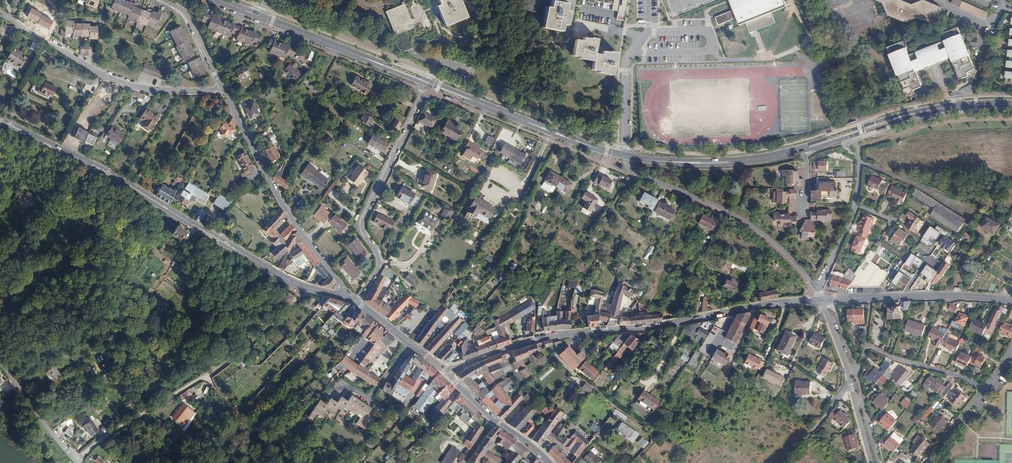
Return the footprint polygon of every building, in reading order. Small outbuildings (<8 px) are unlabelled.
[(87,3),(86,5),(95,9),(99,0),(88,0),(87,3)] [(114,1),(111,9),(120,12),(124,1),(122,0),(111,0),(114,1)] [(120,12),(129,16),(134,3),(135,1),(133,0),(131,0),(130,3),(124,1),(120,12)] [(402,52),(434,39),(438,38),(440,37),(425,0),(412,0),(406,3),(405,4),(413,24),(408,26),(409,29),(394,35),(400,49),(401,49),(402,52)] [(443,11),(439,13),(445,26),(467,17),(460,0),(439,0),(443,11)] [(566,3),(551,0),(549,7),(545,6),(541,27),(561,31),(562,24),(566,25),(568,18),(563,17),(566,3)] [(613,5),(612,10),(618,11),(617,15),(623,17),(626,7),(627,7),(628,0),(614,0),(613,5)] [(784,0),(730,0),(733,10),(715,17),(718,25),(737,18),(740,25),(746,23),(750,33),(776,23),(772,12),(787,7),(784,0)] [(876,1),(880,2),(883,4),(888,15),(889,15),(891,14),(904,19),(905,23),(917,18),(924,21),(925,21),(926,22),(933,25),(934,25),(934,24),(938,17),(937,16),(938,16),(941,9),(941,8),(941,7),(940,7),(933,4),(932,4),(932,3),(925,0),(924,0),(923,0),(912,4),(912,5),(911,6),(905,3),(904,1),(903,2),(898,0),(875,0),(876,1)] [(988,12),(963,1),(960,7),(985,18),(988,12)] [(134,3),(129,16),(128,18),(137,21),(141,10),(137,8),(138,5),(134,3)] [(413,24),(405,4),(402,5),(385,12),(394,35),(409,29),(408,26),(413,24)] [(42,12),(32,7),(28,15),(38,21),(42,12)] [(147,12),(141,10),(137,21),(146,25),(147,22),(151,11),(152,10),(148,9),(147,12)] [(163,20),(168,16),(165,13),(159,10),(157,13),(151,11),(147,22),(156,26),(159,19),(163,20)] [(54,20),(43,14),(38,22),(49,28),(54,20)] [(207,27),(214,30),(219,18),(216,17),(211,15),(208,14),(205,21),(208,23),(207,27)] [(219,18),(214,30),(222,33),(226,21),(222,19),(219,18)] [(65,33),(73,33),(73,24),(73,21),(70,21),(66,21),(65,29),(62,29),(61,37),(65,37),(65,33)] [(231,32),(234,33),(237,26),(234,24),(231,23),(226,21),(222,33),(229,36),(231,32)] [(73,36),(81,36),(81,25),(77,24),(73,24),(73,33),(73,36)] [(81,25),(81,36),(89,36),(89,27),(89,25),(86,25),(81,25)] [(170,31),(174,38),(184,33),(182,29),(180,26),(175,29),(170,31)] [(237,26),(234,33),(237,35),(236,39),(243,42),(248,30),(243,28),(240,27),(237,26)] [(89,27),(89,36),(89,39),(97,39),(97,29),(97,28),(93,27),(89,27)] [(974,78),(976,77),(978,76),(977,73),(979,72),(961,27),(942,34),(945,41),(910,55),(908,48),(906,41),(886,49),(907,101),(967,77),(973,75),(974,78)] [(258,37),(259,35),(255,33),(252,32),(248,30),(243,42),(251,45),(252,41),(256,42),(258,37)] [(178,46),(187,41),(188,41),(186,38),(184,33),(174,38),(178,46)] [(593,61),(594,54),(598,38),(583,35),(582,41),(575,40),(572,57),(593,61)] [(273,40),(270,39),(269,41),(266,46),(270,48),(269,52),(276,55),(281,43),(276,41),(273,40)] [(30,47),(36,50),(40,44),(33,40),(30,47)] [(180,54),(190,48),(188,44),(187,41),(178,46),(176,46),(180,54)] [(290,56),(296,50),(288,46),(285,45),(281,43),(276,55),(284,58),(285,54),(290,56)] [(14,47),(7,58),(22,66),(27,56),(23,53),(20,52),(21,50),(14,47)] [(188,58),(193,56),(194,55),(192,52),(190,48),(180,54),(183,61),(188,58)] [(601,56),(594,54),(593,61),(591,69),(598,70),(598,72),(612,75),(616,52),(609,51),(609,52),(602,51),(601,56)] [(188,63),(192,70),(202,65),(200,61),(198,57),(194,60),(190,62),(188,63)] [(325,78),(330,68),(317,60),(312,68),(321,73),(320,74),(320,75),(325,78)] [(289,63),(282,71),(292,81),(299,74),(289,63)] [(195,77),(206,72),(204,69),(202,65),(192,70),(195,77)] [(245,65),(235,70),(239,79),(249,74),(245,65)] [(366,82),(356,77),(351,86),(361,92),(366,95),(366,94),(367,94),(372,84),(367,81),(366,82)] [(35,92),(50,100),(56,87),(45,81),(42,86),(39,85),(35,92)] [(243,108),(248,118),(256,113),(251,103),(243,108)] [(220,113),(226,116),(229,111),(227,107),(220,113)] [(150,127),(157,118),(145,110),(140,116),(138,120),(144,124),(140,128),(146,132),(148,130),(150,131),(152,128),(150,127)] [(423,113),(419,120),(431,126),(435,118),(423,113)] [(370,127),(373,121),(363,116),(360,122),(370,127)] [(223,121),(219,128),(221,130),(219,134),(225,137),(227,133),(229,135),(233,129),(228,126),(229,125),(228,124),(223,121)] [(455,125),(448,121),(442,131),(457,140),(462,132),(454,127),(455,125)] [(125,135),(111,126),(105,135),(119,144),(125,135)] [(71,138),(82,144),(88,134),(78,129),(76,132),(74,131),(72,133),(73,134),(71,138)] [(88,134),(82,144),(83,144),(84,143),(91,146),(95,139),(88,135),(89,134),(88,134)] [(274,134),(269,137),(272,143),(277,140),(274,134)] [(373,136),(368,144),(385,153),(386,151),(385,151),(388,144),(373,136)] [(126,145),(133,149),(137,143),(131,138),(126,145)] [(472,146),(473,144),(469,142),(465,149),(467,150),(463,157),(475,164),(482,152),(477,149),(472,146)] [(519,164),(524,155),(503,144),(499,153),(519,164)] [(273,146),(265,150),(270,161),(278,156),(273,146)] [(244,152),(235,156),(245,175),(250,173),(249,170),(252,168),(244,152)] [(828,162),(814,162),(814,169),(819,170),(819,171),(828,171),(828,162)] [(303,178),(311,165),(309,163),(300,175),(303,178)] [(315,168),(311,165),(303,178),(313,185),(314,183),(321,188),(323,184),(324,185),(325,183),(325,182),(327,179),(326,178),(322,175),(319,172),(314,169),(315,168)] [(361,179),(366,172),(356,165),(349,173),(350,175),(347,180),(354,185),(357,182),(360,178),(361,179)] [(796,176),(798,176),(798,171),(792,171),(792,170),(782,169),(782,176),(786,176),(786,184),(787,184),(787,187),(791,187),(791,184),(796,184),(796,186),(803,186),(803,179),(798,179),(796,179),(796,176)] [(276,170),(272,178),(274,182),(274,181),(277,176),(280,173),(276,170)] [(431,190),(437,174),(427,171),(422,186),(431,190)] [(555,187),(560,178),(548,171),(545,175),(547,176),(544,181),(555,187)] [(178,186),(181,179),(182,178),(177,175),(175,179),(172,183),(178,186)] [(887,182),(873,175),(868,186),(874,189),(875,187),(879,189),(879,190),(882,191),(881,194),(884,196),(889,185),(891,181),(888,180),(887,182)] [(277,176),(274,181),(279,185),(283,180),(277,176)] [(611,181),(601,176),(597,185),(607,189),(611,181)] [(573,186),(560,178),(555,187),(566,194),(569,189),(570,190),(573,186)] [(279,185),(285,189),(288,183),(283,180),(279,185)] [(190,195),(187,199),(190,201),(191,198),(194,200),(195,196),(204,201),(207,194),(187,182),(183,190),(190,195)] [(819,184),(818,187),(819,191),(814,191),(811,191),(811,200),(819,200),(819,196),(828,196),(828,198),(835,198),(835,191),(836,191),(836,183),(822,183),(822,184),(819,184)] [(155,196),(169,205),(176,190),(175,189),(174,192),(162,184),(155,196)] [(897,187),(893,185),(888,196),(902,203),(903,201),(904,202),(907,194),(896,188),(897,187)] [(414,194),(403,188),(398,198),(408,204),(414,194)] [(782,192),(782,188),(777,188),(777,192),(774,192),(774,202),(786,202),(786,196),(790,196),(796,197),(796,189),(790,189),(790,192),(782,192)] [(182,204),(183,205),(187,199),(190,195),(183,190),(182,190),(179,195),(177,194),(175,197),(177,199),(176,200),(178,202),(178,203),(181,205),(182,204)] [(27,194),(28,192),(26,191),(25,194),(20,191),(16,199),(27,205),(28,204),(31,205),(35,195),(34,195),(33,197),(27,194)] [(596,200),(583,192),(579,199),(586,203),(587,200),(594,204),(596,200)] [(656,200),(643,193),(639,202),(647,206),(645,209),(651,211),(656,200)] [(214,205),(226,211),(231,203),(218,196),(214,205)] [(493,209),(474,197),(466,211),(474,216),(477,211),(488,218),(493,209)] [(587,200),(586,203),(582,208),(589,212),(594,204),(587,200)] [(653,212),(658,214),(663,205),(658,202),(653,212)] [(960,222),(963,218),(938,203),(936,207),(960,222)] [(663,205),(658,214),(668,219),(673,210),(663,205)] [(271,239),(277,246),(280,244),(285,240),(280,234),(273,228),(285,215),(279,207),(274,216),(272,218),(266,224),(262,229),(271,237),(272,235),(273,236),(271,239)] [(312,216),(322,224),(330,214),(320,207),(312,216)] [(954,230),(960,222),(936,207),(931,215),(954,230)] [(205,214),(198,208),(192,218),(199,223),(205,214)] [(510,214),(514,217),(518,212),(514,208),(510,214)] [(451,212),(444,209),(440,215),(447,219),(451,212)] [(210,210),(207,218),(215,221),(218,213),(210,210)] [(437,219),(422,210),(414,222),(430,231),(437,219)] [(810,220),(812,220),(820,220),(820,222),(825,222),(825,220),(830,220),(830,210),(821,210),(821,213),(810,212),(810,220)] [(908,223),(905,227),(915,233),(917,229),(915,228),(921,219),(909,211),(906,216),(911,219),(912,220),(909,224),(908,223)] [(780,213),(774,212),(774,221),(780,221),(780,225),(789,225),(789,223),(795,224),(795,216),(789,216),(789,214),(783,214),(783,215),(780,215),(780,213)] [(388,231),(393,223),(377,214),(372,222),(380,226),(379,228),(384,230),(385,229),(388,231)] [(332,215),(327,222),(339,231),(344,225),(332,215)] [(714,223),(702,215),(697,223),(709,230),(714,223)] [(874,219),(865,215),(861,224),(860,223),(858,228),(860,228),(859,232),(860,233),(867,236),(874,219)] [(1000,225),(987,217),(981,227),(994,234),(1000,225)] [(813,232),(815,231),(812,226),(812,220),(810,220),(805,220),(798,231),(801,232),(801,239),(807,239),(807,235),(813,236),(813,232)] [(963,224),(960,222),(954,230),(958,232),(963,224)] [(296,231),(292,225),(289,224),(286,227),(291,234),(296,231)] [(188,230),(178,226),(173,236),(183,240),(188,230)] [(942,234),(945,236),(948,232),(938,226),(935,230),(942,234)] [(280,234),(285,240),(289,235),(291,234),(286,227),(280,234)] [(935,230),(931,227),(924,238),(929,242),(932,237),(937,241),(942,234),(935,230)] [(908,235),(900,229),(892,240),(900,245),(904,240),(905,241),(908,235)] [(286,250),(288,253),(289,254),(293,252),(289,248),(294,241),(297,245),(303,240),(296,231),(291,234),(289,235),(284,246),(287,249),(286,250)] [(865,239),(867,236),(860,233),(858,236),(857,236),(852,247),(861,251),(866,240),(865,239)] [(285,240),(280,244),(284,246),(289,235),(285,240)] [(956,244),(945,236),(939,245),(950,253),(956,244)] [(355,238),(347,244),(355,255),(363,249),(355,238)] [(289,254),(292,257),(298,266),(305,261),(312,270),(313,268),(313,267),(319,261),(305,243),(299,247),(293,252),(289,254)] [(269,252),(277,259),(284,252),(287,254),(288,253),(286,250),(287,249),(284,246),(280,244),(277,246),(269,252)] [(853,282),(850,286),(880,287),(889,273),(877,265),(881,259),(875,255),(876,254),(873,252),(870,250),(855,273),(857,275),(853,282)] [(287,254),(283,259),(287,263),(292,257),(289,254),(288,253),(287,254)] [(925,261),(912,253),(905,264),(910,267),(912,264),(920,269),(925,261)] [(348,274),(354,267),(351,264),(346,258),(342,261),(344,262),(340,266),(345,270),(348,274)] [(934,270),(937,272),(944,262),(945,261),(941,258),(937,263),(938,264),(934,269),(934,270)] [(283,259),(276,267),(282,270),(287,263),(283,259)] [(724,266),(729,269),(733,264),(729,260),(724,266)] [(315,269),(322,277),(324,278),(328,273),(319,261),(313,267),(313,268),(315,269)] [(937,272),(930,282),(934,285),(935,285),(942,275),(949,265),(944,262),(937,272)] [(926,281),(934,270),(934,269),(927,265),(919,277),(926,281)] [(943,276),(950,266),(949,265),(942,275),(943,276)] [(724,266),(721,270),(726,274),(729,269),(724,266)] [(359,273),(354,267),(348,274),(352,279),(359,273)] [(832,271),(827,281),(830,284),(830,285),(834,286),(833,288),(836,289),(837,287),(847,290),(850,286),(853,282),(857,275),(855,273),(849,269),(842,278),(834,275),(835,272),(832,271)] [(416,276),(409,271),(405,276),(412,282),(416,276)] [(912,279),(900,272),(893,283),(897,285),(900,281),(907,286),(912,279)] [(326,279),(322,286),(331,288),(335,282),(328,273),(324,278),(326,279)] [(385,278),(379,275),(363,301),(370,305),(374,299),(385,278)] [(568,287),(574,288),(575,285),(582,287),(583,280),(571,277),(568,287)] [(727,283),(725,282),(722,286),(729,292),(734,287),(733,286),(734,286),(731,284),(732,283),(731,281),(730,283),(728,281),(727,283)] [(606,321),(605,325),(614,325),(623,293),(630,296),(630,295),(631,290),(627,287),(624,287),(619,283),(615,293),(613,295),(610,309),(606,321)] [(846,293),(847,290),(837,287),(836,289),(833,288),(834,286),(830,285),(829,289),(841,293),(846,293)] [(774,298),(776,298),(774,290),(769,291),(768,286),(760,288),(761,292),(758,293),(759,297),(753,298),(754,302),(757,302),(774,298)] [(399,298),(388,288),(384,295),(393,304),(399,298)] [(548,288),(539,302),(540,306),(544,306),(553,291),(548,288)] [(586,315),(588,327),(595,326),(596,319),(598,311),(602,293),(590,289),(589,297),(597,299),(593,314),(586,315)] [(415,307),(419,301),(411,298),(406,294),(390,309),(384,316),(389,321),(407,303),(415,307)] [(332,313),(343,303),(334,300),(323,297),(315,307),(318,309),(321,306),(320,308),(320,309),(321,310),(324,311),(325,311),(326,310),(332,313)] [(372,307),(374,309),(381,298),(380,299),(378,298),(377,299),(372,307)] [(382,315),(389,308),(384,304),(384,303),(381,300),(382,299),(381,298),(374,309),(382,315)] [(531,298),(519,305),(522,312),(519,314),(521,317),(534,309),(535,303),(531,298)] [(647,310),(638,302),(638,314),(635,314),(635,316),(629,317),(630,324),(643,323),(642,316),(648,315),(647,310)] [(342,321),(346,316),(345,315),(346,314),(342,311),(348,304),(343,303),(332,313),(330,314),(331,315),(324,322),(328,325),(334,318),(341,323),(342,321)] [(956,313),(959,308),(952,304),(949,309),(956,313)] [(1004,308),(998,304),(996,309),(987,329),(993,332),(996,326),(995,326),(1001,312),(1002,312),(1004,308)] [(356,308),(352,305),(346,314),(345,315),(346,316),(349,318),(356,308)] [(455,314),(442,305),(429,322),(429,321),(425,326),(414,341),(421,346),(435,327),(434,327),(436,324),(443,315),(450,320),(455,314)] [(519,305),(507,313),(513,322),(521,317),(519,314),(522,312),(519,305)] [(598,311),(596,319),(606,321),(610,309),(604,307),(603,312),(598,311)] [(894,308),(889,308),(889,313),(888,313),(888,319),(901,318),(901,313),(900,313),(900,307),(894,307),(894,308)] [(358,310),(356,308),(349,318),(352,320),(358,310)] [(384,316),(390,309),(389,308),(382,315),(384,316)] [(620,314),(618,325),(625,324),(624,316),(629,310),(627,308),(626,309),(625,309),(620,314)] [(854,321),(855,321),(864,320),(863,309),(848,310),(849,321),(850,321),(850,322),(854,321)] [(364,314),(358,310),(352,320),(349,318),(346,316),(342,321),(352,328),(354,329),(354,330),(358,333),(360,329),(361,329),(357,326),(360,323),(359,322),(364,314)] [(540,318),(542,330),(546,330),(554,329),(555,315),(550,315),(550,310),(544,310),(540,310),(541,314),(541,317),(540,317),(540,318)] [(642,316),(643,323),(660,320),(661,313),(651,314),(650,310),(647,310),(648,315),(642,316)] [(744,323),(749,313),(748,312),(744,313),(736,315),(724,338),(734,343),(743,327),(740,326),(738,324),(740,321),(742,322),(744,323)] [(960,312),(955,321),(964,325),(969,317),(960,312)] [(507,313),(498,318),(503,327),(512,322),(513,322),(507,313)] [(762,316),(755,313),(754,314),(751,321),(749,326),(748,329),(750,330),(751,328),(755,329),(755,330),(762,333),(764,327),(768,318),(764,317),(765,315),(763,314),(762,316)] [(372,321),(364,314),(359,322),(360,323),(367,327),(372,321)] [(459,320),(456,314),(455,314),(450,320),(441,330),(425,349),(427,351),(430,353),(459,320)] [(441,330),(450,320),(443,315),(436,324),(441,330)] [(474,326),(480,330),(490,323),(487,317),(484,315),(474,326)] [(498,337),(503,345),(509,343),(512,342),(506,334),(503,327),(498,318),(492,321),(494,326),(493,327),(495,331),(498,337)] [(983,335),(987,326),(975,319),(970,329),(983,335)] [(706,331),(714,320),(713,320),(703,322),(700,326),(706,331)] [(905,330),(913,333),(922,336),(926,325),(908,320),(905,330)] [(342,321),(341,323),(340,324),(350,330),(352,328),(342,321)] [(1003,322),(999,331),(1011,338),(1011,326),(1003,322)] [(466,326),(462,323),(452,334),(456,337),(466,326)] [(696,327),(698,323),(688,325),(681,336),(686,340),(687,341),(693,333),(694,331),(696,327)] [(705,338),(708,333),(699,328),(696,332),(705,338)] [(934,337),(933,339),(941,343),(945,335),(946,334),(939,330),(935,328),(931,336),(934,337)] [(795,335),(785,330),(776,348),(782,351),(779,357),(783,359),(795,335)] [(825,338),(814,331),(808,340),(818,347),(825,338)] [(392,336),(386,332),(378,341),(384,346),(392,336)] [(630,334),(618,335),(607,349),(614,355),(630,334)] [(630,334),(614,355),(610,359),(610,360),(614,363),(627,347),(631,350),(638,341),(630,334)] [(476,340),(478,345),(481,353),(485,351),(488,350),(486,342),(490,340),(487,335),(482,338),(476,340)] [(941,343),(941,344),(945,346),(944,346),(954,351),(955,348),(958,350),(960,344),(949,338),(949,337),(945,335),(941,343)] [(477,355),(474,347),(473,343),(473,337),(471,336),(470,338),(470,345),(471,347),(466,349),(463,346),(466,344),(464,342),(462,345),(460,348),(460,349),(460,352),(459,352),(462,360),(470,357),(477,355)] [(493,339),(496,348),(499,346),(503,345),(498,337),(493,339)] [(659,343),(651,337),(645,345),(654,351),(659,343)] [(458,349),(460,349),(460,348),(462,345),(455,338),(452,342),(458,349)] [(486,342),(488,350),(496,348),(493,339),(490,340),(486,342)] [(573,351),(576,355),(582,348),(588,343),(584,339),(573,351)] [(553,343),(557,349),(563,344),(560,340),(553,343)] [(452,351),(457,348),(452,342),(449,345),(451,347),(450,348),(452,351)] [(358,365),(352,373),(373,386),(378,378),(368,372),(370,369),(367,367),(366,368),(363,366),(368,361),(369,361),(380,347),(376,343),(358,365)] [(446,343),(435,356),(436,358),(441,361),(442,361),(452,351),(450,348),(451,347),(449,345),(446,343)] [(536,348),(535,344),(524,347),(527,355),(536,350),(536,351),(540,350),(540,348),(538,348),(538,347),(536,348)] [(572,370),(581,360),(576,355),(573,351),(568,346),(558,355),(571,369),(572,370)] [(527,355),(524,347),(512,351),(511,352),(514,361),(519,359),(527,356),(527,355)] [(576,355),(581,360),(587,353),(582,348),(576,355)] [(690,365),(699,352),(697,351),(695,349),(686,362),(690,365)] [(711,357),(723,365),(728,357),(728,356),(729,355),(724,352),(723,354),(716,349),(711,357)] [(414,355),(410,351),(407,356),(408,357),(404,362),(403,364),(400,368),(393,378),(395,380),(391,386),(386,383),(381,390),(390,395),(394,388),(402,375),(403,373),(404,373),(406,369),(408,366),(408,365),(411,361),(414,355)] [(442,361),(448,362),(455,354),(452,351),(442,361)] [(956,363),(966,368),(969,362),(972,357),(961,352),(956,363)] [(972,357),(969,362),(981,368),(986,358),(984,357),(980,355),(979,355),(974,352),(972,357)] [(530,363),(536,360),(533,353),(527,355),(527,356),(530,363)] [(759,360),(747,353),(742,363),(755,369),(755,368),(760,370),(764,362),(759,360)] [(338,362),(352,373),(358,365),(345,354),(338,362)] [(499,354),(482,360),(486,367),(498,362),(502,360),(500,355),(499,354)] [(242,367),(248,362),(242,355),(236,360),(242,367)] [(538,365),(546,360),(543,355),(536,360),(538,365)] [(425,363),(418,358),(414,364),(418,367),(419,368),(421,369),(425,363)] [(512,362),(518,371),(525,367),(519,359),(514,361),(512,362)] [(833,364),(823,359),(816,372),(824,377),(827,372),(828,373),(833,364)] [(477,363),(471,366),(476,376),(477,376),(477,377),(477,378),(477,379),(482,375),(481,373),(487,369),(486,367),(482,360),(477,363)] [(603,368),(602,369),(607,373),(614,363),(610,360),(608,362),(603,368)] [(597,372),(584,361),(577,368),(590,380),(597,372)] [(872,380),(876,383),(879,380),(883,375),(888,368),(891,365),(886,361),(881,367),(884,369),(881,372),(875,368),(872,372),(866,379),(871,383),(872,380)] [(494,380),(504,374),(498,362),(486,367),(487,369),(494,380)] [(434,370),(425,363),(421,369),(422,370),(424,371),(427,374),(428,375),(429,376),(434,370)] [(60,375),(53,365),(45,371),(51,381),(60,375)] [(471,366),(456,375),(467,386),(473,382),(470,378),(473,376),(473,377),(476,376),(471,366)] [(422,370),(421,369),(419,368),(418,367),(410,379),(414,382),(418,376),(422,370)] [(523,378),(530,373),(525,367),(518,371),(523,378)] [(891,371),(888,368),(883,375),(889,380),(892,382),(894,380),(900,386),(910,374),(901,367),(893,377),(889,374),(891,371)] [(486,382),(487,384),(487,385),(494,380),(487,369),(481,373),(482,375),(486,382)] [(642,373),(636,369),(628,380),(634,384),(642,373)] [(784,377),(767,369),(763,378),(780,386),(784,377)] [(864,377),(866,379),(872,372),(869,369),(864,377)] [(447,382),(437,373),(432,379),(427,386),(423,391),(409,410),(417,417),(419,419),(433,399),(432,398),(436,394),(447,382)] [(394,388),(390,395),(400,402),(403,398),(408,391),(411,387),(414,382),(410,379),(402,375),(394,388)] [(883,375),(879,380),(885,385),(889,380),(883,375)] [(418,376),(414,382),(411,387),(408,391),(411,394),(422,378),(418,376)] [(941,394),(946,387),(931,376),(923,386),(929,390),(931,387),(940,395),(941,394)] [(796,394),(811,394),(811,382),(796,381),(796,394)] [(450,385),(447,382),(436,394),(442,399),(434,407),(436,409),(441,413),(449,401),(445,397),(453,388),(450,385)] [(473,382),(467,386),(471,390),(477,385),(473,382)] [(477,385),(471,390),(474,394),(484,387),(487,384),(486,382),(483,384),(481,382),(477,385)] [(11,391),(8,385),(3,387),(1,383),(0,383),(0,396),(11,391)] [(589,392),(592,388),(584,383),(582,387),(589,392)] [(953,386),(949,383),(946,387),(941,394),(944,396),(953,386)] [(480,400),(494,414),(510,398),(496,385),(488,393),(480,400)] [(474,394),(480,400),(488,393),(484,387),(474,394)] [(510,398),(494,414),(501,419),(522,398),(526,402),(532,396),(527,391),(524,394),(520,389),(517,392),(510,399),(510,398)] [(913,390),(912,392),(910,395),(915,399),(918,394),(913,390)] [(967,397),(958,390),(955,394),(952,391),(949,395),(952,398),(950,401),(958,408),(967,397)] [(411,394),(408,391),(403,398),(406,401),(411,394)] [(632,407),(648,417),(658,401),(643,391),(632,407)] [(466,400),(458,393),(454,400),(453,402),(448,407),(452,410),(456,404),(460,407),(466,400)] [(352,412),(355,414),(360,417),(356,423),(367,430),(375,418),(371,416),(371,417),(367,415),(371,409),(367,406),(368,404),(362,400),(361,402),(358,400),(359,398),(356,396),(355,398),(351,395),(347,401),(345,399),(344,400),(340,397),(337,402),(334,400),(334,401),(330,399),(327,404),(324,402),(323,403),(319,400),(310,416),(313,418),(317,412),(324,417),(327,412),(326,411),(327,410),(335,415),(337,410),(336,410),(337,408),(341,411),(340,412),(344,415),(348,409),(349,407),(351,409),(350,411),(352,412)] [(873,402),(883,409),(889,402),(879,395),(873,402)] [(907,402),(904,399),(901,403),(907,408),(910,404),(907,402)] [(469,418),(476,410),(466,400),(460,407),(460,408),(462,409),(459,412),(461,414),(459,416),(466,422),(469,419),(469,418)] [(99,413),(93,403),(90,405),(96,415),(99,413)] [(517,431),(528,419),(535,411),(528,404),(508,425),(510,426),(517,431)] [(193,414),(182,405),(172,418),(183,427),(193,414)] [(551,405),(548,409),(544,415),(548,418),(549,417),(555,408),(551,405)] [(931,406),(921,418),(924,421),(934,408),(931,406)] [(544,415),(548,409),(544,407),(539,412),(544,415)] [(840,410),(834,407),(830,413),(827,415),(832,418),(833,415),(848,425),(854,416),(841,408),(840,410)] [(556,409),(555,408),(549,417),(555,422),(559,416),(562,413),(556,409)] [(624,421),(627,417),(615,409),(612,413),(619,417),(624,421)] [(476,410),(469,418),(469,419),(473,422),(480,415),(481,414),(476,410)] [(879,423),(889,431),(895,424),(892,421),(894,419),(887,414),(879,423)] [(939,415),(936,418),(933,422),(930,425),(939,432),(947,422),(939,415)] [(549,417),(548,418),(544,423),(550,428),(555,422),(549,417)] [(517,431),(524,435),(533,425),(530,423),(531,422),(528,419),(517,431)] [(97,431),(90,422),(84,427),(90,435),(97,431)] [(550,428),(544,423),(543,422),(537,430),(545,436),(548,431),(550,428)] [(638,434),(624,425),(623,426),(620,424),(618,428),(620,429),(618,432),(625,436),(624,438),(632,443),(638,434)] [(482,429),(476,425),(462,444),(463,445),(467,448),(469,450),(483,429),(482,429)] [(68,426),(64,433),(70,436),(74,430),(68,426)] [(473,454),(482,459),(488,462),(498,462),(500,461),(486,451),(490,445),(497,436),(501,431),(500,430),(494,427),(492,429),(490,431),(473,454)] [(555,429),(551,434),(555,437),(559,432),(556,429),(555,429)] [(444,432),(442,430),(425,448),(428,450),(444,432)] [(533,441),(538,445),(545,436),(537,430),(530,439),(533,441)] [(576,457),(589,441),(575,430),(568,439),(564,436),(561,441),(558,445),(557,445),(559,447),(562,449),(563,447),(576,457)] [(548,431),(545,436),(557,445),(558,445),(561,441),(555,437),(551,434),(548,431)] [(188,434),(184,432),(180,438),(180,439),(183,443),(188,434)] [(894,432),(890,437),(900,444),(904,440),(894,432)] [(508,449),(514,441),(504,433),(500,438),(501,439),(498,443),(501,445),(503,446),(508,449)] [(857,442),(854,434),(843,438),(848,451),(858,448),(856,442),(857,442)] [(916,444),(921,437),(919,435),(913,442),(916,444)] [(885,444),(890,437),(889,436),(882,444),(890,451),(891,449),(885,444)] [(897,448),(900,445),(900,444),(890,437),(885,444),(891,449),(894,452),(897,449),(897,448)] [(910,450),(919,457),(930,444),(921,437),(916,444),(910,450)] [(524,462),(537,462),(539,461),(534,456),(528,462),(524,459),(530,452),(520,444),(515,440),(514,441),(508,449),(514,453),(524,462)] [(648,443),(645,440),(640,446),(643,448),(648,443)] [(556,462),(569,462),(552,446),(546,453),(548,454),(556,462)] [(458,451),(452,447),(441,462),(451,462),(458,451)] [(458,451),(451,462),(452,462),(459,451),(458,451)] [(124,462),(122,461),(124,460),(113,452),(109,458),(108,458),(116,462),(124,462)] [(591,452),(583,460),(587,462),(598,462),(601,460),(591,452)] [(894,452),(889,459),(893,462),(899,455),(894,452)] [(902,452),(899,455),(906,461),(909,458),(902,452)] [(514,453),(505,461),(508,462),(516,462),(518,461),(520,462),(524,462),(514,453)] [(481,458),(473,454),(467,462),(477,462),(481,458)]
